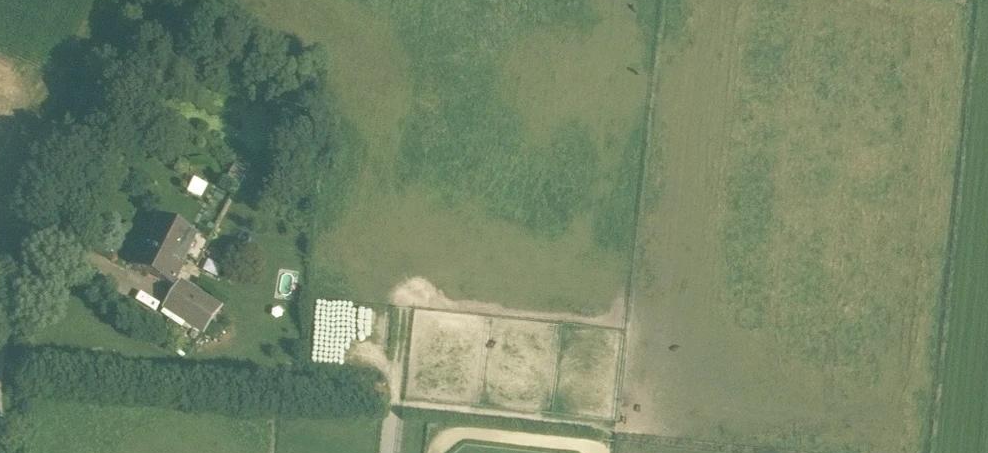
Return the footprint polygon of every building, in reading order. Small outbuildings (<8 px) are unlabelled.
[(203,229),(162,210),(135,268),(176,287),(203,229)] [(228,305),(185,281),(165,316),(208,340),(228,305)]
